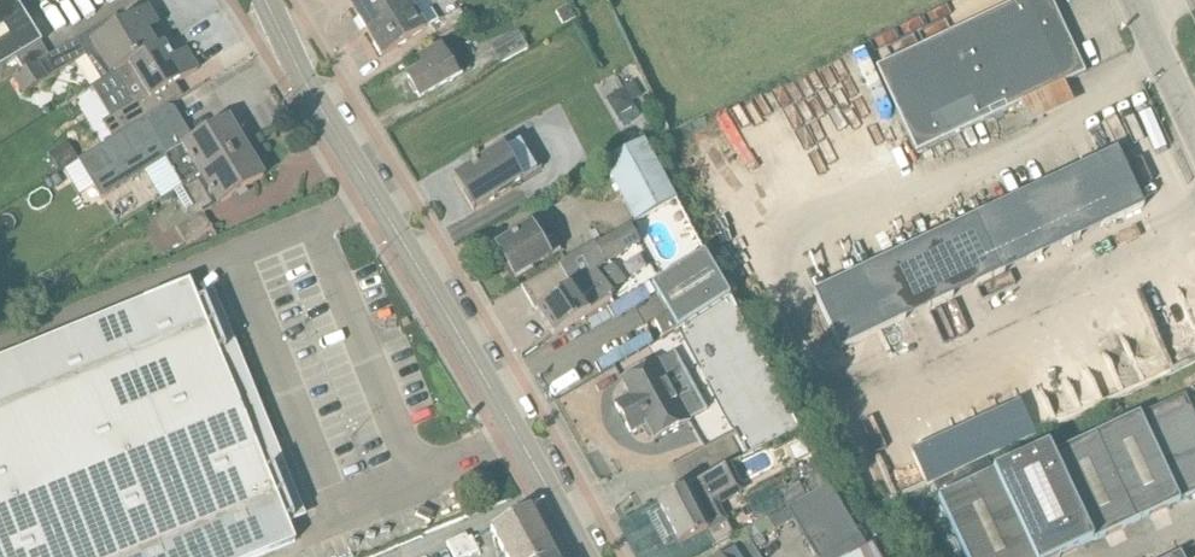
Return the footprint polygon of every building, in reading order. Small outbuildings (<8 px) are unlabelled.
[(23,72),(48,56),(41,44),(42,44),(15,0),(6,0),(0,3),(0,69),(16,60),(23,72)] [(352,8),(367,33),(412,5),(413,6),(422,0),(365,0),(352,8)] [(1051,0),(1020,0),(876,67),(916,153),(1085,73),(1051,0)] [(427,30),(413,6),(412,5),(367,33),(382,57),(427,30)] [(569,5),(556,12),(563,26),(576,19),(569,5)] [(460,10),(431,27),(440,41),(468,24),(460,10)] [(123,26),(92,44),(111,77),(115,75),(163,44),(153,27),(156,25),(149,12),(124,28),(123,26)] [(527,49),(518,32),(490,47),(500,64),(527,49)] [(78,39),(48,56),(23,72),(12,78),(23,96),(50,80),(48,78),(86,55),(87,54),(84,49),(78,39)] [(102,122),(112,139),(153,115),(145,102),(198,71),(186,50),(172,58),(163,44),(115,75),(133,103),(102,122)] [(419,98),(459,76),(459,75),(463,73),(452,53),(448,55),(444,46),(420,59),(425,68),(408,77),(419,98)] [(627,132),(653,122),(639,88),(614,98),(627,132)] [(189,143),(167,107),(153,115),(112,139),(77,162),(100,200),(170,157),(184,149),(183,147),(189,143)] [(228,120),(189,143),(183,147),(184,149),(170,157),(186,184),(189,183),(246,148),(228,120)] [(635,222),(678,199),(645,139),(602,162),(635,222)] [(491,140),(481,146),(486,154),(496,148),(491,140)] [(78,159),(67,142),(48,154),(59,171),(78,159)] [(205,213),(243,190),(264,177),(246,148),(189,183),(186,184),(199,205),(188,212),(193,221),(205,213)] [(474,209),(523,181),(505,149),(456,178),(474,209)] [(840,350),(1122,219),(1144,209),(1117,152),(1095,162),(814,293),(840,350)] [(180,229),(190,244),(191,244),(214,229),(205,213),(193,221),(181,228),(180,229)] [(631,224),(620,230),(595,245),(606,264),(642,244),(631,224)] [(515,279),(551,258),(551,257),(560,251),(551,235),(545,239),(539,227),(535,230),(532,225),(496,247),(515,279)] [(663,337),(730,299),(705,256),(652,285),(668,314),(655,322),(663,337)] [(572,286),(573,287),(537,312),(554,338),(612,299),(609,295),(627,283),(614,264),(597,275),(594,271),(572,286)] [(296,542),(258,449),(271,444),(241,370),(228,375),(190,282),(0,359),(0,556),(260,556),(296,542)] [(673,410),(658,383),(667,378),(658,362),(622,382),(630,397),(615,405),(631,434),(646,426),(654,441),(690,421),(681,405),(673,410)] [(1032,556),(1065,556),(1194,496),(1194,417),(1185,395),(1163,406),(1052,456),(1048,447),(993,473),(1032,556)] [(679,546),(728,521),(720,505),(745,492),(731,465),(657,503),(679,546)] [(806,483),(812,494),(829,483),(820,467),(809,474),(806,483)] [(993,473),(939,498),(966,556),(1032,556),(993,473)] [(788,506),(806,497),(799,483),(781,492),(788,506)] [(769,521),(777,536),(796,525),(814,556),(828,556),(861,539),(831,486),(769,521)] [(530,509),(491,530),(500,548),(504,556),(555,556),(530,509)] [(473,538),(446,549),(451,556),(470,556),(481,553),(473,538)] [(853,556),(879,556),(873,546),(853,556)]
